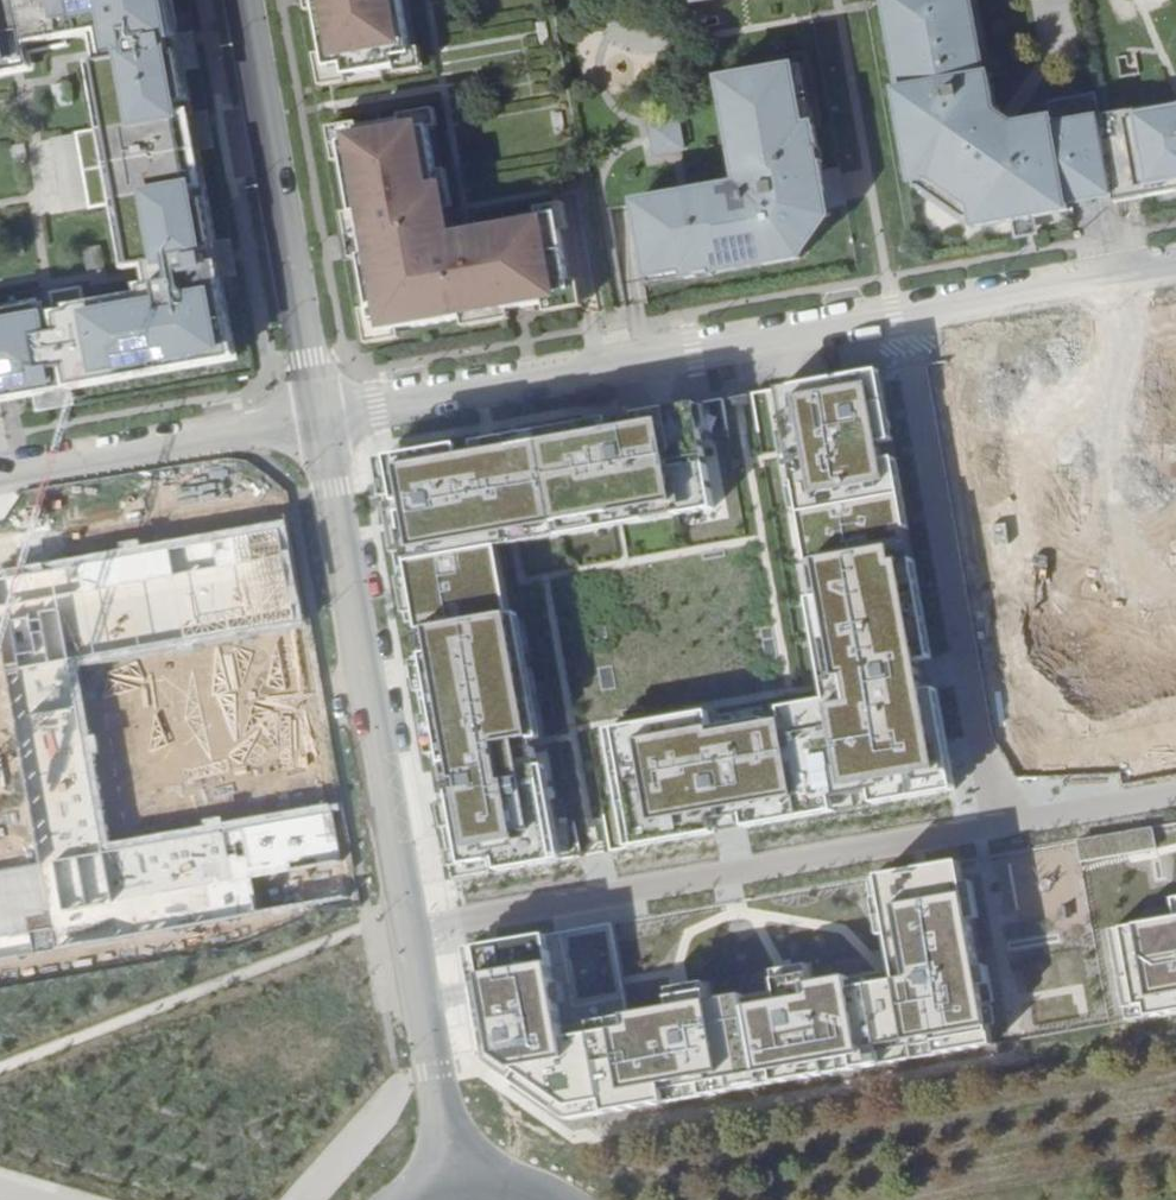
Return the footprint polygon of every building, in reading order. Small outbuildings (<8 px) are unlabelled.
[(30,56),(28,48),(66,41),(65,34),(92,29),(110,128),(79,133),(92,204),(122,198),(134,267),(155,264),(159,287),(143,290),(144,297),(84,308),(81,291),(54,296),(58,317),(44,319),(41,305),(0,313),(0,402),(24,397),(23,389),(55,383),(54,377),(69,375),(71,389),(104,383),(103,373),(157,364),(158,374),(234,360),(220,280),(202,283),(200,271),(208,270),(206,258),(216,256),(214,245),(197,152),(191,116),(170,0),(0,0),(0,61),(30,56)] [(322,1),(315,2),(327,68),(344,65),(346,78),(399,69),(397,61),(414,58),(404,0),(322,0),(322,1)] [(903,92),(899,92),(915,183),(918,183),(919,189),(923,189),(969,221),(970,225),(977,224),(978,227),(1013,221),(1035,217),(1069,211),(1068,203),(1114,195),(1110,168),(1135,164),(1139,186),(1156,183),(1158,195),(1175,192),(1175,112),(1149,117),(1147,108),(1101,116),(1096,94),(1049,102),(1052,119),(1016,125),(997,112),(990,76),(986,76),(973,0),(887,0),(903,92)] [(397,61),(399,69),(416,66),(414,58),(397,61)] [(344,65),(327,68),(329,81),(346,78),(344,65)] [(814,127),(804,67),(774,72),(775,80),(796,77),(805,129),(814,127)] [(775,80),(774,72),(723,81),(729,118),(740,116),(742,131),(732,133),(736,156),(747,154),(752,183),(741,185),(696,193),(698,203),(666,209),(664,199),(628,205),(637,257),(645,256),(648,279),(677,274),(678,281),(728,272),(727,263),(752,258),(754,267),(790,261),(790,259),(790,254),(791,248),(794,241),(796,236),(800,232),(804,227),(809,223),(816,219),(820,218),(818,209),(813,180),(823,178),(814,127),(805,129),(796,77),(775,80)] [(1147,108),(1149,117),(1175,112),(1175,103),(1147,108)] [(191,116),(197,152),(215,149),(208,113),(191,116)] [(740,116),(729,118),(732,133),(742,131),(740,116)] [(428,126),(404,130),(406,141),(430,136),(428,126)] [(362,148),(342,152),(354,221),(359,221),(367,265),(362,265),(373,330),(383,329),(385,342),(464,328),(463,319),(508,311),(510,320),(547,313),(546,304),(573,300),(559,222),(483,236),(484,244),(450,249),(439,251),(437,236),(448,235),(430,136),(406,141),(404,130),(360,138),(362,148)] [(362,148),(360,138),(340,141),(342,152),(362,148)] [(747,154),(736,156),(741,185),(752,183),(747,154)] [(1114,195),(1116,202),(1158,195),(1156,183),(1139,186),(1135,164),(1110,168),(1114,195)] [(823,178),(813,180),(818,209),(844,204),(839,176),(823,178)] [(696,193),(664,199),(666,209),(698,203),(696,193)] [(1068,203),(1069,211),(1116,202),(1114,195),(1068,203)] [(1035,217),(1013,221),(1016,239),(1038,235),(1035,217)] [(362,265),(367,265),(359,221),(354,221),(358,240),(341,243),(346,268),(362,265)] [(450,249),(448,235),(437,236),(439,251),(450,249)] [(202,283),(220,280),(238,277),(231,242),(214,245),(216,256),(206,258),(208,270),(200,271),(202,283)] [(645,256),(637,257),(641,280),(648,279),(645,256)] [(752,258),(727,263),(728,272),(754,267),(752,258)] [(574,308),(573,300),(546,304),(547,313),(574,308)] [(510,320),(508,311),(463,319),(464,328),(510,320)] [(1077,315),(1004,328),(1012,366),(1084,353),(1077,315)] [(383,329),(373,330),(375,343),(385,342),(383,329)] [(962,413),(998,407),(986,334),(951,340),(962,413)] [(104,383),(158,374),(157,364),(103,373),(104,383)] [(885,371),(792,387),(845,701),(615,739),(633,847),(957,792),(885,371)] [(24,397),(71,389),(69,375),(54,377),(55,383),(23,389),(24,397)] [(699,400),(387,460),(468,881),(557,863),(502,577),(725,534),(699,400)] [(962,421),(973,487),(1010,481),(999,415),(962,421)] [(995,597),(1028,591),(1010,496),(977,502),(995,597)] [(289,512),(0,569),(0,639),(42,863),(0,868),(0,959),(354,897),(338,804),(108,842),(79,664),(308,625),(289,512)] [(1139,683),(1153,711),(1175,699),(1175,680),(1170,667),(1139,683)] [(1105,725),(1131,712),(1123,698),(1098,712),(1105,725)] [(548,935),(474,948),(495,1067),(564,1116),(567,1118),(571,1119),(669,1102),(666,1086),(990,1031),(961,865),(881,878),(898,978),(854,986),(853,979),(821,984),(818,967),(774,974),(777,992),(716,1002),(713,982),(665,991),(668,1010),(564,1028),(548,935)] [(1116,927),(1132,1018),(1175,1011),(1175,917),(1116,927)]
